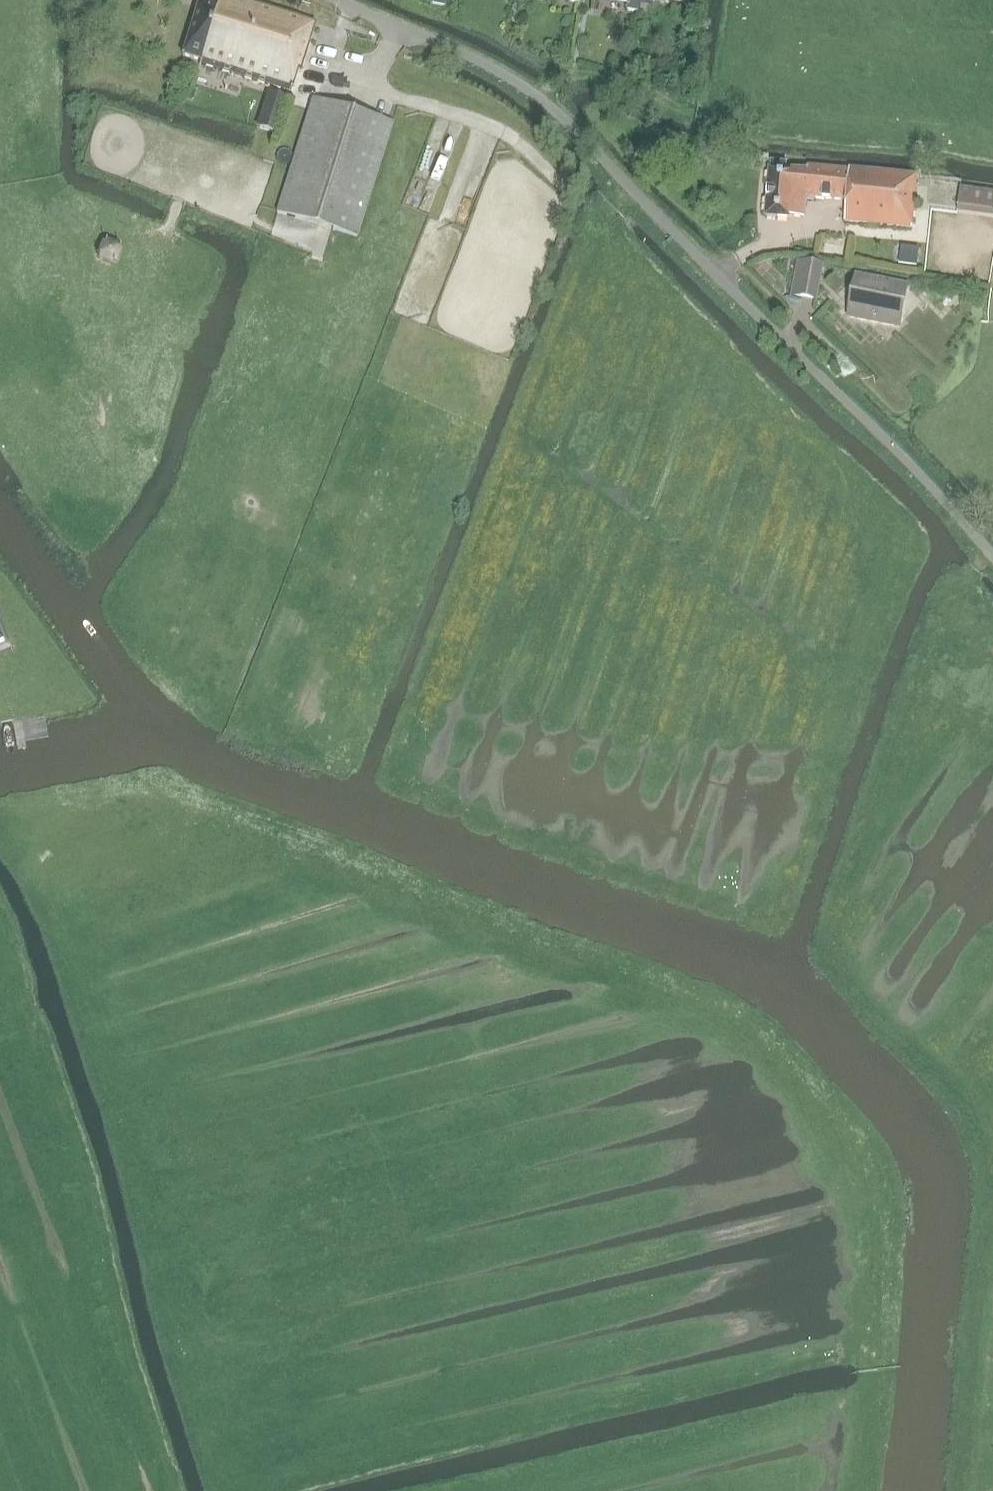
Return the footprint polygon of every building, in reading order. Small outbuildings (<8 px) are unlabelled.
[(242,0),(199,0),(182,55),(200,60),(199,63),(290,92),(296,71),(299,72),(314,23),(242,0)] [(638,12),(639,4),(640,0),(602,0),(627,4),(626,10),(638,12)] [(638,12),(637,16),(649,18),(651,6),(639,4),(638,12)] [(312,98),(304,123),(276,212),(356,236),(392,123),(312,98)] [(911,227),(916,175),(849,170),(849,171),(808,168),(807,173),(786,171),(786,163),(770,162),(765,216),(790,218),(790,217),(804,218),(806,197),(846,201),(844,221),(911,227)] [(957,206),(992,211),(992,191),(960,187),(957,206)] [(919,265),(922,247),(904,245),(901,262),(919,265)] [(798,262),(792,294),(815,299),(822,266),(798,262)] [(900,320),(907,287),(856,277),(849,316),(865,319),(867,313),(900,320)]
